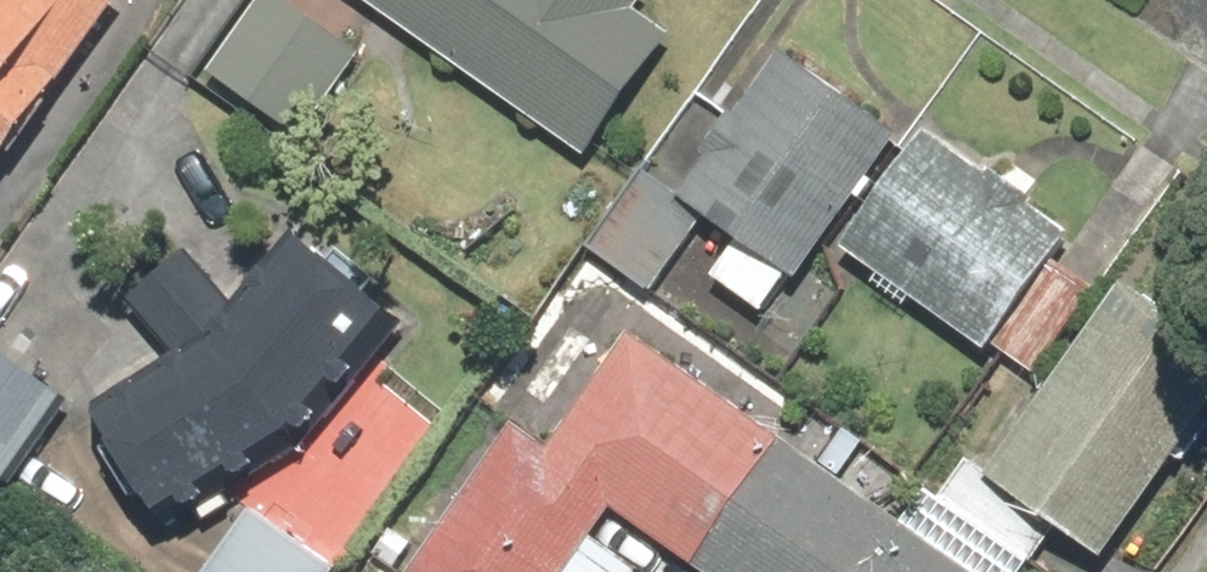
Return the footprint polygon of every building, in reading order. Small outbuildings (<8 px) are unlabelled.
[(0,180),(107,0),(0,0),(0,180)] [(278,0),(263,0),(204,81),(300,150),(363,61),(278,0)] [(581,164),(683,23),(650,0),(354,0),(581,164)] [(689,110),(589,259),(653,302),(703,227),(732,247),(707,283),(764,321),(792,280),(800,286),(895,145),(770,61),(722,133),(689,110)] [(987,356),(992,350),(1034,378),(1088,295),(1046,267),(1066,237),(922,143),(844,262),(987,356)] [(177,364),(94,412),(147,519),(301,442),(385,335),(306,252),(241,315),(186,257),(128,312),(177,364)] [(991,482),(969,466),(939,507),(1027,569),(1052,533),(1107,571),(1117,571),(1206,446),(1206,350),(1126,293),(991,482)] [(519,432),(415,571),(637,571),(595,541),(618,511),(702,571),(951,571),(634,341),(550,455),(519,432)] [(0,488),(61,404),(0,359),(0,487),(0,488)] [(226,502),(181,571),(334,571),(226,502)]
